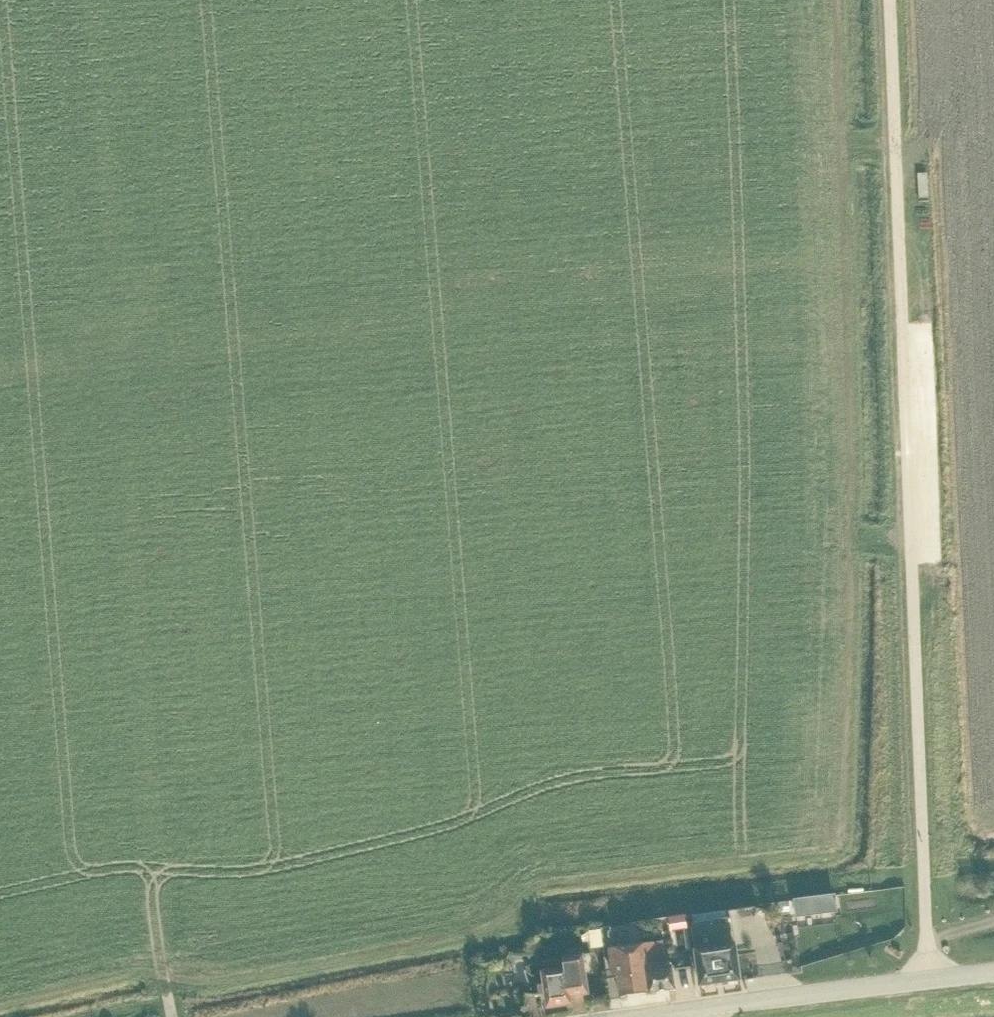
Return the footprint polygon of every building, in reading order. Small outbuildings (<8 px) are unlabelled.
[(835,895),(813,898),(814,900),(814,902),(814,903),(815,916),(837,913),(835,897),(835,895)] [(670,918),(672,929),(688,926),(686,916),(670,918)] [(739,981),(735,950),(732,919),(690,925),(699,987),(739,981)] [(600,930),(588,931),(590,949),(603,948),(600,930)] [(649,994),(674,990),(671,970),(670,962),(664,963),(661,942),(608,949),(611,979),(616,978),(619,997),(648,993),(649,994)] [(546,1008),(570,1005),(569,998),(588,995),(582,956),(562,959),(564,970),(541,973),(546,1008)]
